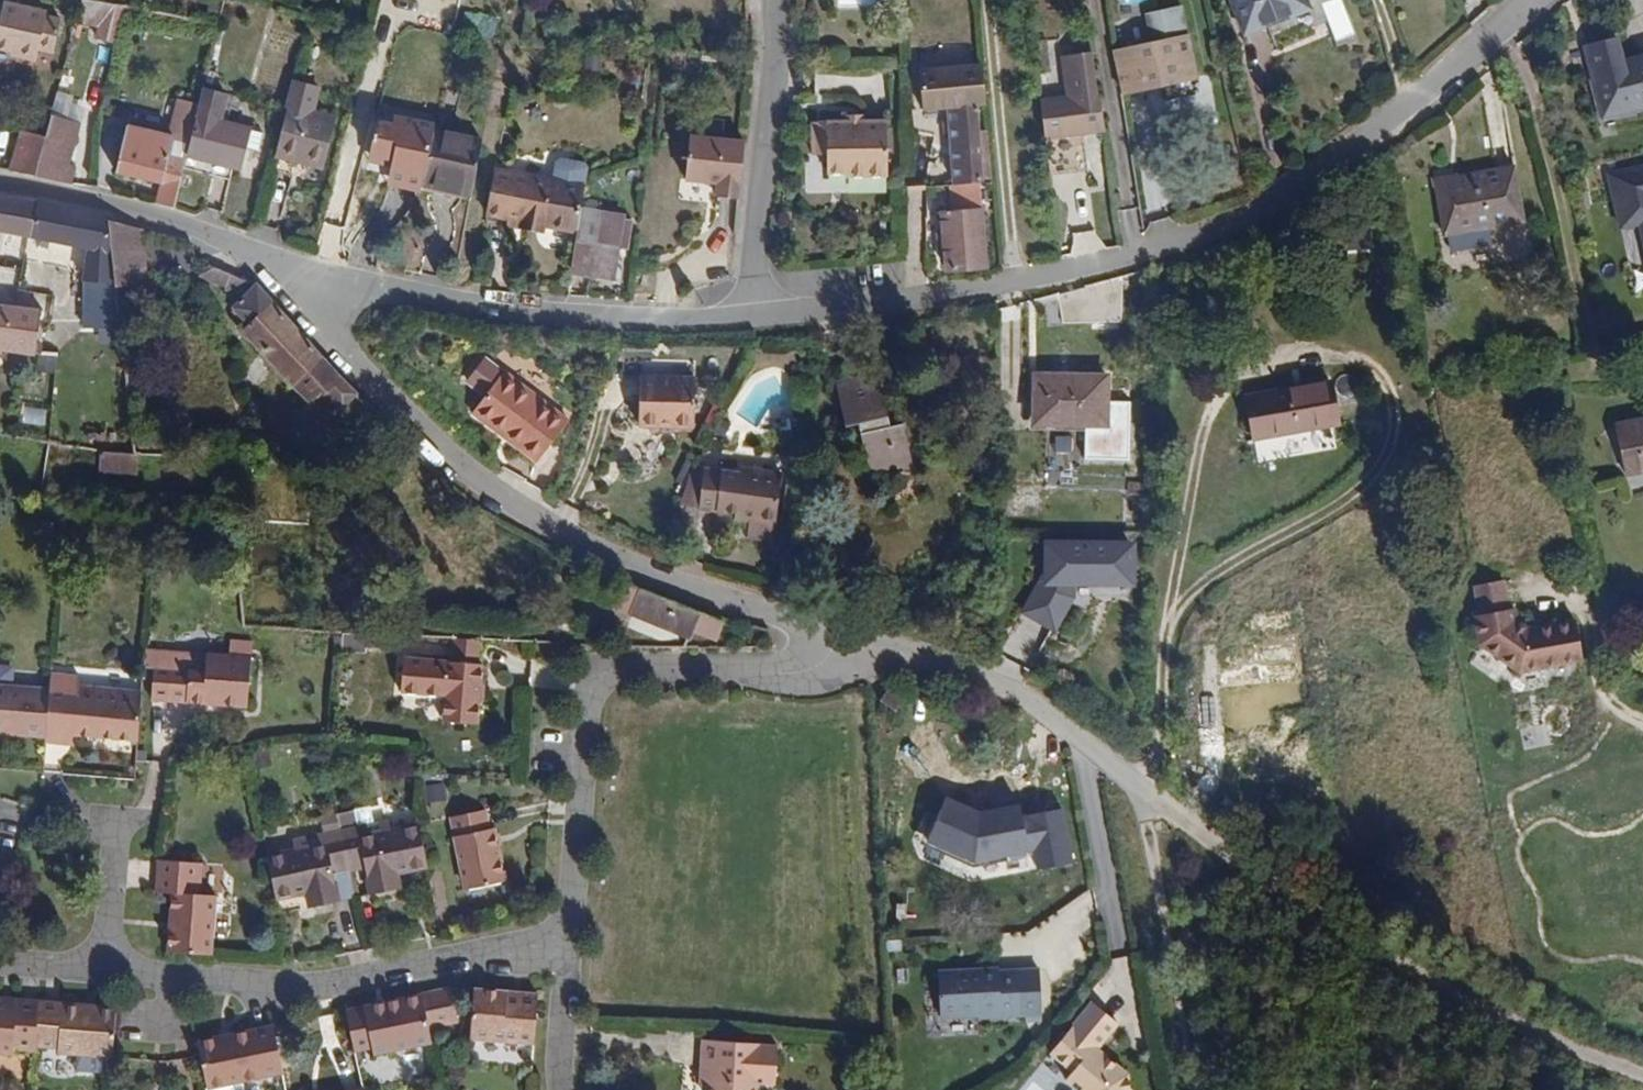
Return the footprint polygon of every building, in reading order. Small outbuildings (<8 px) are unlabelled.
[(60,17),(43,14),(44,7),(4,0),(1,0),(0,8),(0,47),(11,48),(19,50),(18,56),(35,59),(37,48),(54,50),(60,17)] [(82,0),(64,0),(63,6),(80,10),(82,0)] [(104,3),(92,0),(82,0),(80,10),(77,18),(100,24),(104,3)] [(1305,0),(1228,0),(1243,36),(1309,10),(1305,0)] [(115,37),(122,6),(104,3),(100,24),(98,33),(115,37)] [(1195,78),(1182,18),(1150,25),(1154,43),(1113,51),(1121,93),(1195,78)] [(1049,72),(1046,39),(1032,40),(1035,73),(1049,72)] [(1622,62),(1616,39),(1584,46),(1602,117),(1642,107),(1642,57),(1622,62)] [(983,104),(980,66),(917,70),(919,109),(945,108),(946,123),(947,135),(950,185),(978,183),(980,183),(975,106),(983,104)] [(1103,132),(1093,77),(1079,78),(1081,95),(1039,99),(1043,138),(1056,137),(1060,172),(1093,168),(1089,133),(1103,132)] [(244,149),(249,129),(221,121),(227,97),(203,89),(186,156),(231,167),(239,169),(244,149)] [(51,108),(80,118),(86,99),(57,90),(51,108)] [(324,169),(337,119),(287,106),(274,156),(324,169)] [(69,163),(80,123),(50,114),(44,137),(34,175),(70,184),(75,165),(69,163)] [(862,126),(862,122),(862,115),(845,116),(845,122),(845,126),(862,126)] [(400,181),(413,121),(393,117),(391,124),(375,121),(370,147),(393,151),(391,159),(388,179),(400,181)] [(432,130),(434,125),(413,121),(400,181),(421,186),(432,130)] [(888,178),(887,122),(862,122),(862,126),(845,126),(845,122),(827,123),(826,125),(827,156),(827,175),(845,175),(845,178),(888,178)] [(827,156),(826,125),(810,125),(810,156),(827,156)] [(182,172),(186,156),(170,152),(174,137),(128,126),(116,171),(159,183),(154,205),(172,209),(182,172)] [(255,151),(260,132),(249,129),(244,149),(255,151)] [(469,196),(480,141),(432,130),(421,186),(469,196)] [(34,175),(44,137),(22,131),(9,170),(34,175)] [(704,181),(708,138),(689,136),(684,179),(704,181)] [(736,199),(742,142),(708,138),(704,181),(707,182),(717,182),(716,197),(736,199)] [(391,159),(393,151),(370,147),(368,154),(391,159)] [(228,183),(231,167),(186,156),(182,172),(228,183)] [(1613,170),(1625,225),(1641,222),(1642,233),(1642,163),(1613,170)] [(1522,223),(1513,168),(1434,181),(1443,235),(1449,235),(1451,251),(1489,245),(1486,228),(1522,223)] [(542,226),(550,183),(492,171),(483,215),(507,219),(542,226)] [(398,189),(400,181),(388,179),(386,186),(398,189)] [(420,193),(421,186),(400,181),(398,189),(420,193)] [(716,197),(717,182),(707,182),(706,187),(710,188),(710,196),(716,197)] [(979,211),(978,183),(950,185),(947,186),(948,213),(979,211)] [(107,215),(0,195),(0,232),(34,239),(47,241),(86,250),(82,280),(115,285),(108,221),(107,215)] [(627,250),(632,220),(578,211),(569,270),(611,277),(616,248),(627,250)] [(984,266),(979,211),(948,213),(939,213),(941,236),(942,246),(943,270),(984,266)] [(542,226),(507,219),(505,228),(540,234),(542,226)] [(147,282),(141,229),(108,221),(115,285),(117,313),(134,312),(132,283),(147,282)] [(46,248),(47,241),(34,239),(33,245),(46,248)] [(225,289),(232,275),(215,267),(197,278),(225,289)] [(357,393),(258,286),(232,275),(225,289),(243,298),(232,309),(244,322),(239,327),(238,331),(240,334),(242,337),(248,338),(261,352),(277,370),(308,404),(324,389),(341,407),(357,393)] [(117,313),(115,285),(82,280),(82,329),(100,329),(119,329),(117,313)] [(8,351),(13,306),(0,305),(0,350),(8,351)] [(34,356),(41,310),(13,306),(8,351),(34,356)] [(137,335),(134,312),(117,313),(119,329),(120,337),(137,335)] [(120,337),(119,329),(100,329),(100,345),(121,344),(120,337)] [(277,370),(261,352),(257,357),(273,374),(277,370)] [(569,420),(503,371),(471,414),(505,439),(509,434),(541,458),(569,420)] [(889,417),(879,374),(834,385),(844,427),(858,424),(870,478),(913,468),(903,425),(889,428),(887,417),(889,417)] [(1107,427),(1108,376),(1035,375),(1034,425),(1107,427)] [(693,428),(695,378),(640,376),(638,426),(693,428)] [(1338,426),(1331,381),(1246,396),(1253,440),(1338,426)] [(381,415),(373,408),(366,414),(374,422),(381,415)] [(1613,425),(1624,476),(1642,472),(1642,420),(1613,425)] [(541,458),(509,434),(505,439),(537,463),(541,458)] [(132,454),(131,442),(119,440),(118,453),(132,454)] [(138,474),(139,454),(132,454),(118,453),(100,451),(98,471),(138,474)] [(700,508),(705,472),(690,470),(679,506),(700,508)] [(775,526),(782,474),(747,470),(746,475),(739,474),(705,470),(705,472),(700,508),(700,511),(734,515),(734,521),(747,522),(745,539),(771,543),(773,525),(775,526)] [(1139,586),(1138,537),(1045,537),(1045,571),(1022,612),(1058,632),(1077,598),(1077,586),(1139,586)] [(724,623),(614,579),(604,605),(628,617),(629,614),(662,627),(664,620),(694,632),(717,641),(724,623)] [(1508,609),(1501,580),(1471,587),(1478,616),(1508,609)] [(1581,662),(1573,620),(1526,630),(1515,622),(1511,609),(1508,609),(1478,616),(1473,617),(1479,644),(1518,674),(1581,662)] [(691,639),(694,632),(664,620),(662,627),(691,639)] [(247,707),(253,641),(229,638),(228,655),(189,652),(188,657),(170,655),(169,667),(166,701),(247,707)] [(478,664),(480,641),(450,639),(448,661),(478,664)] [(478,724),(484,664),(478,664),(448,661),(403,656),(400,693),(444,697),(442,720),(478,724)] [(166,701),(169,667),(153,666),(150,700),(166,701)] [(138,740),(141,692),(79,687),(80,677),(50,675),(49,689),(45,738),(45,742),(73,745),(74,735),(138,740)] [(49,689),(0,684),(0,734),(45,738),(49,689)] [(895,711),(906,696),(890,684),(879,699),(895,711)] [(982,808),(946,792),(925,839),(977,863),(1035,850),(1040,871),(1079,862),(1065,800),(1027,809),(1025,798),(982,808)] [(506,881),(495,829),(493,829),(488,809),(450,818),(466,890),(506,881)] [(426,868),(418,824),(391,830),(389,821),(341,831),(349,871),(364,868),(370,896),(400,889),(397,873),(426,868)] [(335,873),(349,871),(341,831),(293,841),(295,850),(266,856),(275,899),(306,893),(308,908),(341,901),(335,873)] [(211,955),(216,897),(198,895),(201,864),(158,860),(155,891),(172,893),(167,952),(211,955)] [(1022,1017),(1019,971),(999,972),(999,970),(939,973),(941,1017),(978,1015),(978,1020),(1022,1017)] [(458,1022),(451,988),(421,994),(428,1029),(458,1022)] [(533,1045),(538,994),(520,992),(519,998),(506,996),(507,991),(475,989),(470,1039),(533,1045)] [(428,1029),(421,994),(346,1010),(355,1051),(372,1048),(374,1055),(431,1043),(428,1029)] [(40,1002),(0,999),(0,1054),(14,1055),(15,1051),(35,1052),(36,1047),(40,1002)] [(112,1059),(116,1008),(40,1002),(36,1047),(58,1048),(57,1054),(112,1059)] [(1118,1023),(1093,1003),(1051,1053),(1072,1072),(1066,1080),(1077,1089),(1130,1089),(1127,1075),(1096,1049),(1118,1023)] [(253,1035),(274,1030),(273,1025),(252,1029),(253,1035)] [(284,1074),(274,1030),(253,1035),(252,1029),(198,1041),(208,1089),(240,1083),(284,1074)] [(777,1046),(757,1045),(757,1044),(703,1040),(701,1064),(712,1064),(710,1086),(710,1089),(754,1089),(755,1082),(756,1067),(775,1069),(777,1046)] [(710,1086),(712,1064),(701,1064),(700,1085),(710,1086)] [(775,1084),(775,1069),(756,1067),(755,1082),(775,1084)]
